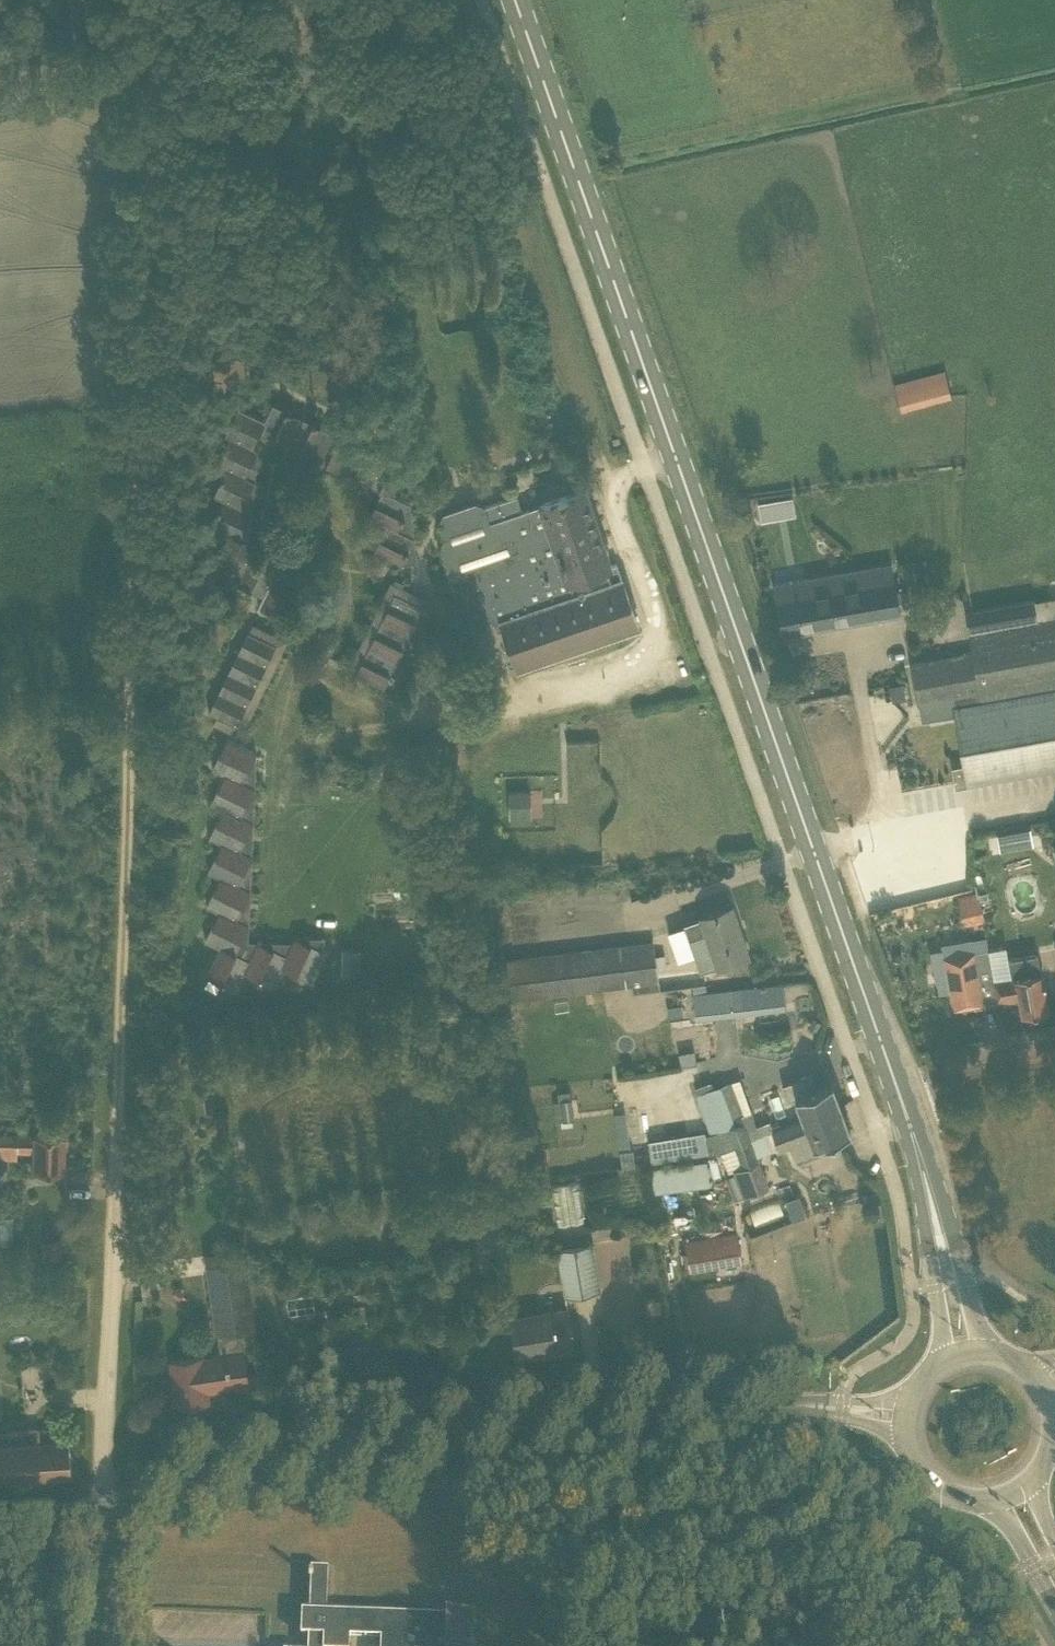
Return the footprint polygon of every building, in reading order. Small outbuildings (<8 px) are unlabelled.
[(902,410),(952,396),(944,368),(894,382),(902,410)] [(407,467),(273,403),(265,419),(239,406),(225,435),(229,437),(217,463),(226,467),(214,494),(224,498),(211,525),(228,533),(215,559),(242,572),(237,582),(263,595),(258,605),(286,619),(301,588),(274,574),(278,567),(250,553),(254,545),(250,540),(258,448),(253,447),(260,431),(383,490),(366,525),(381,533),(373,550),(401,563),(417,562),(410,502),(394,494),(407,467)] [(614,443),(621,442),(619,435),(613,437),(614,443)] [(602,545),(583,489),(522,509),(517,494),(484,505),(475,500),(444,511),(439,520),(444,537),(439,548),(453,583),(463,587),(476,627),(501,619),(518,670),(640,628),(617,562),(608,565),(603,551),(607,549),(605,544),(602,545)] [(776,517),(773,504),(757,509),(761,521),(776,517)] [(784,632),(900,610),(892,563),(775,585),(784,632)] [(382,687),(423,604),(395,591),(355,673),(382,687)] [(955,783),(968,780),(968,782),(1054,767),(1054,596),(1036,600),(1036,597),(966,609),(974,650),(911,662),(919,705),(953,698),(954,707),(910,716),(913,736),(911,736),(914,752),(916,751),(920,771),(952,765),(955,783)] [(237,724),(277,643),(249,630),(209,710),(237,724)] [(259,940),(250,957),(236,951),(250,922),(238,917),(251,888),(239,883),(252,854),(240,849),(254,820),(242,814),(255,785),(243,780),(257,751),(228,737),(212,767),(225,773),(211,801),(223,807),(210,835),(222,842),(209,870),(221,876),(207,904),(219,910),(206,938),(221,946),(207,975),(236,989),(245,970),(274,984),(283,966),(311,980),(326,950),(296,936),(293,942),(287,954),(259,940)] [(511,817),(521,816),(520,789),(510,789),(511,817)] [(1038,855),(1053,865),(1054,862),(1054,850),(1046,844),(1038,855)] [(964,925),(983,921),(978,891),(958,896),(964,925)] [(700,971),(717,966),(749,955),(733,906),(701,917),(701,918),(684,923),(700,971)] [(634,992),(660,989),(654,941),(498,961),(503,1000),(633,984),(634,992)] [(953,1008),(985,1003),(996,1000),(992,980),(994,980),(988,948),(944,955),(953,1008)] [(670,983),(698,981),(697,970),(669,972),(670,983)] [(1048,1009),(1042,971),(994,980),(992,980),(996,1000),(1020,996),(1023,1013),(1048,1009)] [(756,983),(745,984),(716,988),(716,990),(696,992),(698,1004),(696,1004),(697,1015),(719,1012),(720,1017),(760,1011),(759,1000),(757,986),(756,983)] [(683,1004),(670,1005),(670,1015),(683,1014),(683,1004)] [(816,1088),(811,1074),(783,1084),(789,1100),(795,1097),(803,1118),(840,1103),(832,1082),(816,1088)] [(729,1109),(706,1118),(711,1130),(734,1122),(732,1117),(740,1114),(745,1112),(732,1080),(732,1079),(720,1084),(729,1109)] [(712,1080),(696,1086),(698,1092),(714,1086),(712,1080)] [(558,1100),(553,1101),(555,1120),(575,1118),(572,1098),(570,1099),(569,1089),(557,1091),(558,1100)] [(814,1145),(851,1131),(840,1103),(803,1118),(772,1130),(773,1131),(778,1144),(779,1147),(788,1143),(788,1144),(810,1136),(814,1145)] [(615,1111),(620,1145),(639,1142),(634,1108),(615,1111)] [(745,1112),(740,1114),(744,1123),(747,1122),(755,1119),(752,1110),(745,1112)] [(751,1140),(750,1139),(744,1123),(740,1114),(732,1117),(734,1122),(711,1130),(707,1131),(711,1152),(725,1150),(724,1149),(735,1146),(751,1140)] [(707,1131),(687,1134),(690,1156),(711,1152),(707,1131)] [(66,1133),(39,1132),(32,1134),(0,1133),(0,1156),(17,1157),(17,1150),(34,1151),(34,1168),(65,1169),(66,1133)] [(744,1196),(769,1187),(751,1140),(735,1146),(742,1166),(734,1169),(744,1196)] [(652,1166),(655,1189),(713,1181),(709,1157),(652,1166)] [(554,1222),(583,1219),(578,1178),(550,1181),(554,1222)] [(737,1230),(685,1240),(690,1269),(724,1263),(740,1261),(743,1261),(737,1230)] [(567,1294),(600,1289),(592,1242),(560,1247),(567,1294)] [(249,1383),(240,1331),(257,1328),(245,1246),(205,1251),(217,1334),(218,1334),(221,1353),(204,1355),(203,1355),(171,1359),(177,1404),(209,1399),(208,1387),(223,1385),(223,1387),(249,1383)] [(575,1348),(570,1308),(513,1316),(519,1357),(535,1354),(534,1349),(573,1342),(574,1348),(575,1348)] [(38,1428),(4,1430),(5,1443),(0,1443),(0,1479),(72,1474),(69,1438),(39,1441),(38,1428)] [(329,1570),(313,1570),(311,1611),(303,1611),(302,1635),(310,1635),(310,1645),(350,1645),(350,1638),(382,1639),(382,1645),(473,1645),(475,1611),(447,1610),(446,1617),(327,1612),(329,1570)]
